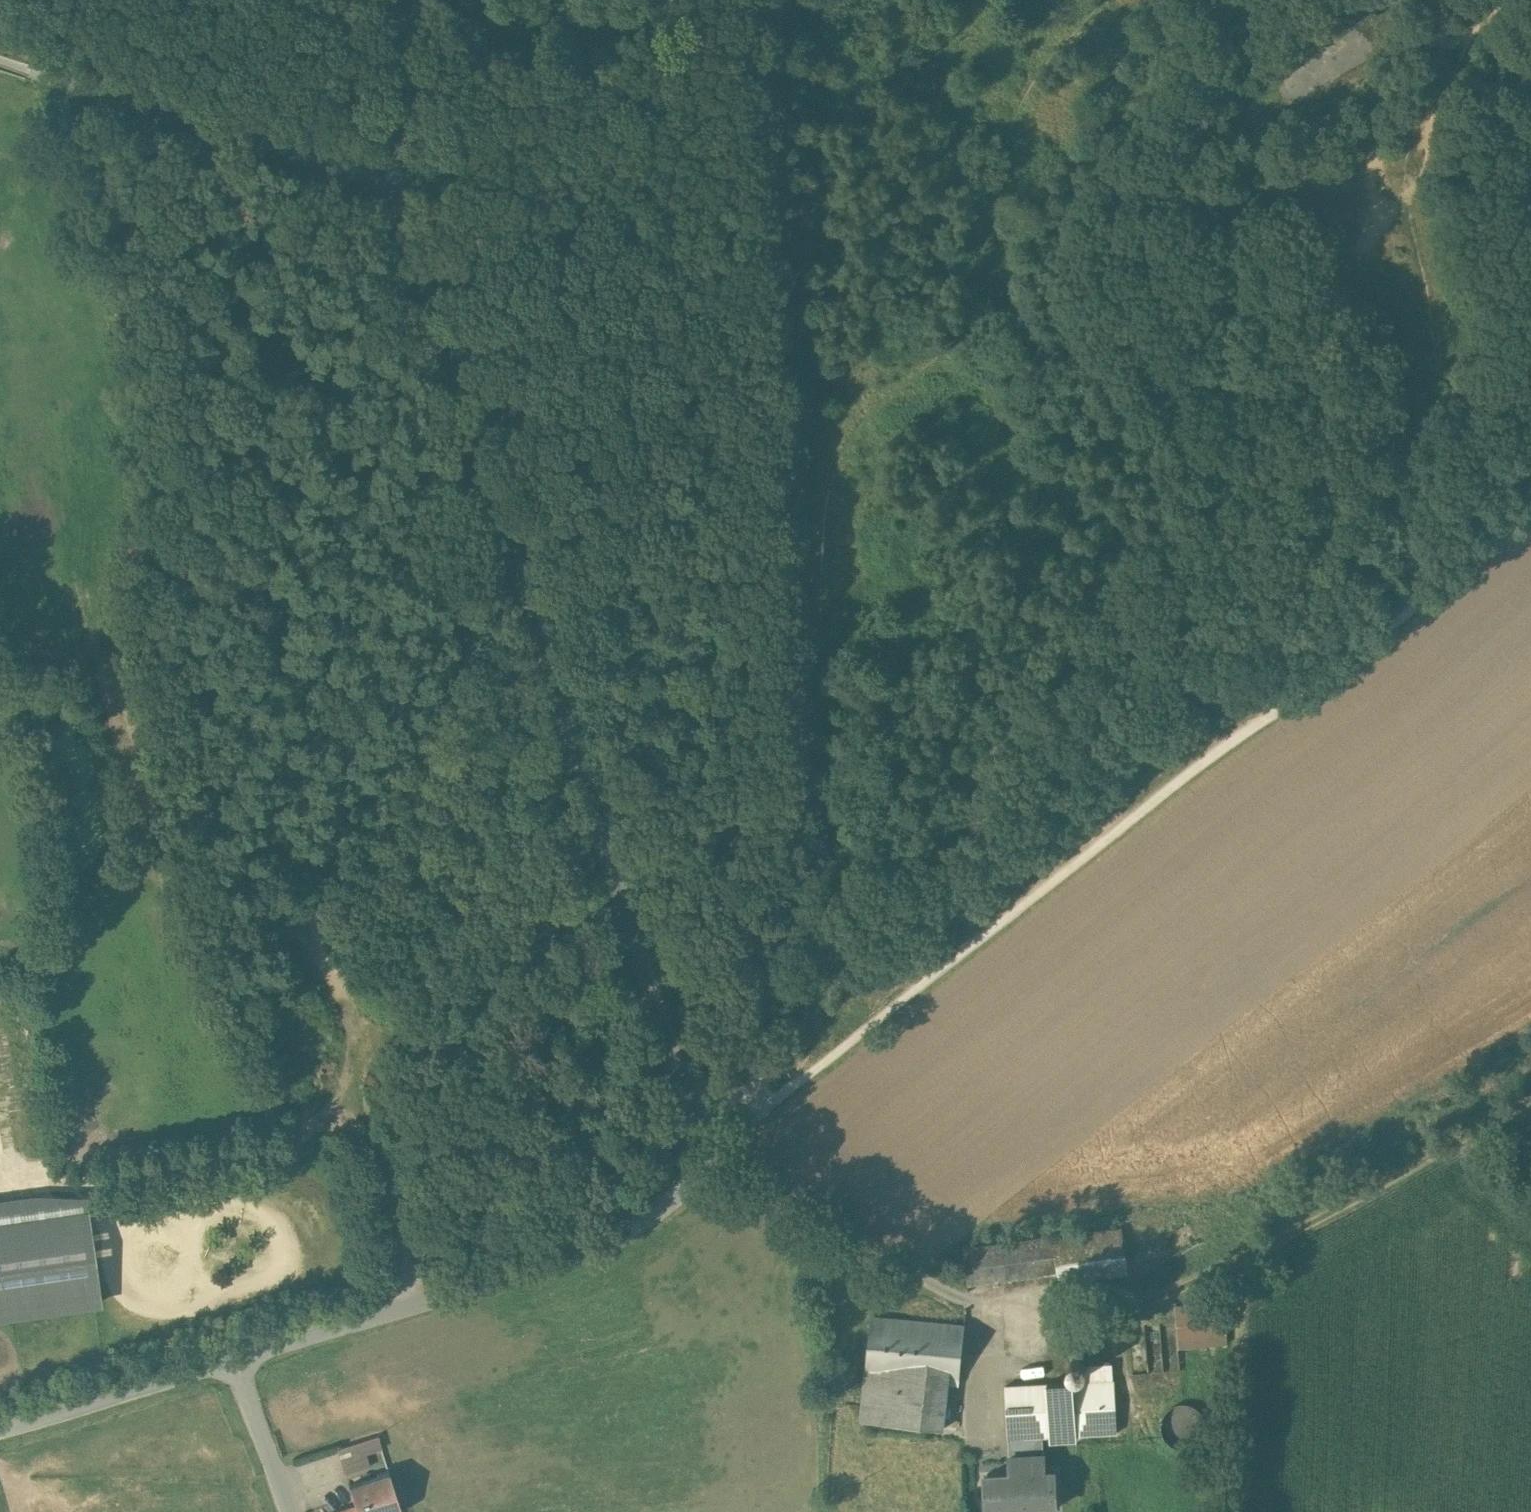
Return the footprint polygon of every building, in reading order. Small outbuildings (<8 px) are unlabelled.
[(0,1224),(0,1317),(97,1304),(84,1212),(0,1224)] [(1122,1228),(1108,1229),(1112,1264),(1126,1263),(1122,1228)] [(1108,1229),(1072,1234),(1078,1278),(1127,1271),(1126,1263),(1112,1264),(1108,1229)] [(1072,1234),(1054,1236),(1059,1271),(1060,1271),(1060,1280),(1078,1278),(1072,1234)] [(1054,1236),(964,1248),(968,1284),(1059,1271),(1054,1236)] [(1225,1309),(1175,1314),(1177,1334),(1226,1329),(1225,1309)] [(965,1325),(871,1316),(866,1367),(861,1422),(892,1424),(943,1429),(949,1375),(959,1376),(965,1325)] [(1226,1329),(1177,1334),(1178,1347),(1179,1347),(1179,1348),(1228,1343),(1226,1329)] [(1086,1371),(1087,1368),(1086,1364),(1084,1361),(1081,1359),(1077,1358),(1073,1359),(1070,1361),(1068,1364),(1067,1368),(1068,1372),(1070,1375),(1073,1377),(1077,1378),(1081,1377),(1083,1376),(1084,1375),(1086,1373),(1086,1372),(1086,1371)] [(1112,1367),(1087,1367),(1087,1368),(1086,1371),(1086,1372),(1086,1373),(1086,1381),(1113,1380),(1112,1367)] [(1084,1375),(1083,1376),(1081,1377),(1077,1378),(1078,1382),(1086,1381),(1086,1373),(1084,1375)] [(1078,1382),(1006,1385),(1009,1438),(1010,1438),(1042,1436),(1059,1435),(1059,1441),(1066,1440),(1066,1435),(1116,1432),(1113,1380),(1086,1381),(1078,1382)] [(1204,1433),(1205,1425),(1204,1416),(1199,1409),(1191,1405),(1183,1403),(1174,1405),(1167,1410),(1163,1417),(1161,1426),(1163,1434),(1168,1441),(1175,1446),(1184,1447),(1192,1446),(1199,1441),(1204,1433)] [(381,1448),(377,1436),(362,1441),(366,1453),(381,1448)] [(1042,1436),(1010,1438),(1011,1458),(1012,1474),(1044,1472),(1042,1436)] [(362,1441),(337,1448),(345,1473),(370,1465),(366,1453),(362,1441)] [(1012,1474),(986,1476),(986,1475),(985,1475),(987,1511),(1031,1508),(1053,1507),(1056,1506),(1054,1471),(1053,1471),(1053,1472),(1044,1472),(1012,1474)] [(348,1485),(355,1505),(357,1511),(398,1511),(400,1511),(401,1511),(389,1472),(348,1485)]
